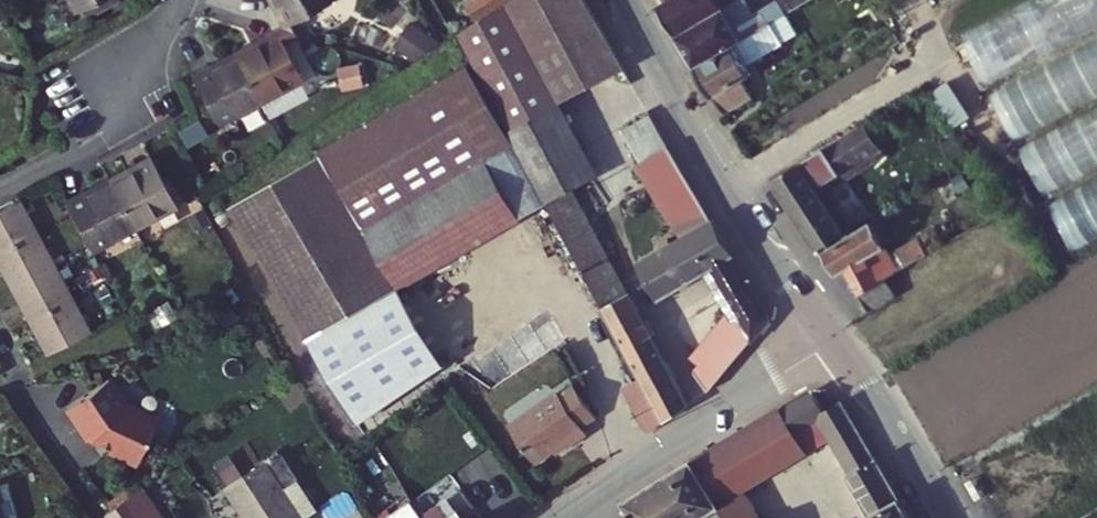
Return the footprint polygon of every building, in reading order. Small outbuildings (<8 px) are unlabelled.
[(69,23),(72,21),(87,13),(89,16),(97,12),(95,8),(110,0),(56,0),(69,23)] [(111,0),(110,0),(95,8),(97,12),(89,16),(87,13),(72,21),(77,31),(116,9),(111,0)] [(275,26),(276,29),(284,43),(293,38),(336,15),(327,0),(260,0),(275,26)] [(476,30),(454,44),(466,65),(543,206),(548,215),(572,202),(593,190),(558,122),(624,80),(576,0),(525,0),(476,30)] [(476,30),(525,0),(493,0),(468,16),(476,30)] [(668,16),(706,76),(709,74),(790,19),(781,6),(758,22),(747,4),(728,17),(717,0),(692,0),(668,16)] [(781,6),(790,19),(819,0),(791,0),(781,6)] [(961,34),(980,78),(1096,26),(1096,0),(1038,0),(961,34)] [(734,112),(759,95),(751,84),(759,79),(755,69),(805,36),(793,17),(790,19),(709,74),(734,112)] [(412,21),(393,44),(419,65),(438,42),(412,21)] [(305,78),(284,43),(276,29),(234,53),(262,103),(305,78)] [(987,87),(1005,127),(1096,87),(1096,40),(987,87)] [(218,129),(262,103),(234,53),(189,79),(218,129)] [(302,164),(304,168),(380,302),(399,291),(543,206),(466,65),(302,164)] [(359,67),(340,72),(345,91),(364,86),(359,67)] [(954,82),(939,93),(962,127),(977,116),(954,82)] [(759,95),(734,112),(738,119),(764,103),(759,95)] [(1096,164),(1096,108),(1017,146),(1039,191),(1096,164)] [(820,257),(847,239),(819,197),(888,151),(871,124),(794,176),(777,187),(820,257)] [(674,164),(655,132),(620,152),(640,184),(674,164)] [(154,151),(111,177),(140,227),(183,202),(154,151)] [(662,317),(708,293),(740,276),(674,164),(640,184),(683,258),(671,265),(667,259),(658,263),(663,271),(643,284),(662,317)] [(310,345),(380,302),(304,168),(233,210),(310,345)] [(1068,244),(1096,231),(1096,174),(1047,196),(1068,244)] [(140,227),(111,177),(69,201),(73,208),(91,240),(97,252),(140,227)] [(24,195),(0,209),(0,250),(41,226),(24,195)] [(548,215),(640,383),(663,427),(688,411),(572,202),(548,215)] [(41,226),(0,250),(0,259),(15,284),(59,258),(41,226)] [(905,275),(952,249),(943,233),(921,244),(919,242),(893,255),(878,229),(834,258),(846,279),(857,273),(872,297),(898,279),(905,275)] [(77,290),(59,258),(15,284),(34,317),(77,290)] [(719,314),(752,295),(740,276),(708,293),(719,314)] [(898,279),(872,297),(883,311),(907,294),(898,279)] [(95,323),(77,290),(34,317),(52,348),(95,323)] [(444,368),(399,291),(380,302),(310,345),(358,423),(444,368)] [(772,329),(752,295),(719,314),(734,341),(745,362),(772,329)] [(745,362),(734,341),(713,365),(730,380),(745,362)] [(128,348),(83,371),(103,409),(108,407),(111,412),(122,417),(121,420),(148,435),(173,392),(142,375),(128,348)] [(594,422),(609,414),(585,377),(519,419),(542,456),(573,437),(578,446),(600,433),(594,422)] [(663,427),(640,383),(622,393),(647,438),(663,427)] [(847,411),(826,423),(815,404),(783,421),(791,437),(818,424),(832,447),(850,479),(848,481),(869,517),(907,517),(847,411)] [(744,500),(832,447),(818,424),(791,437),(783,421),(781,417),(719,454),(744,500)] [(250,501),(288,476),(275,453),(237,480),(250,501)] [(155,454),(133,466),(159,517),(187,517),(155,454)] [(721,514),(723,517),(754,517),(744,500),(719,454),(633,505),(639,517),(714,517),(721,514)] [(326,501),(309,473),(292,482),(288,476),(250,501),(260,517),(300,517),(310,512),(326,501)] [(0,479),(0,517),(10,517),(30,512),(19,474),(0,479)] [(469,483),(430,508),(437,517),(492,517),(469,483)] [(430,508),(421,493),(393,511),(396,517),(437,517),(430,508)]
